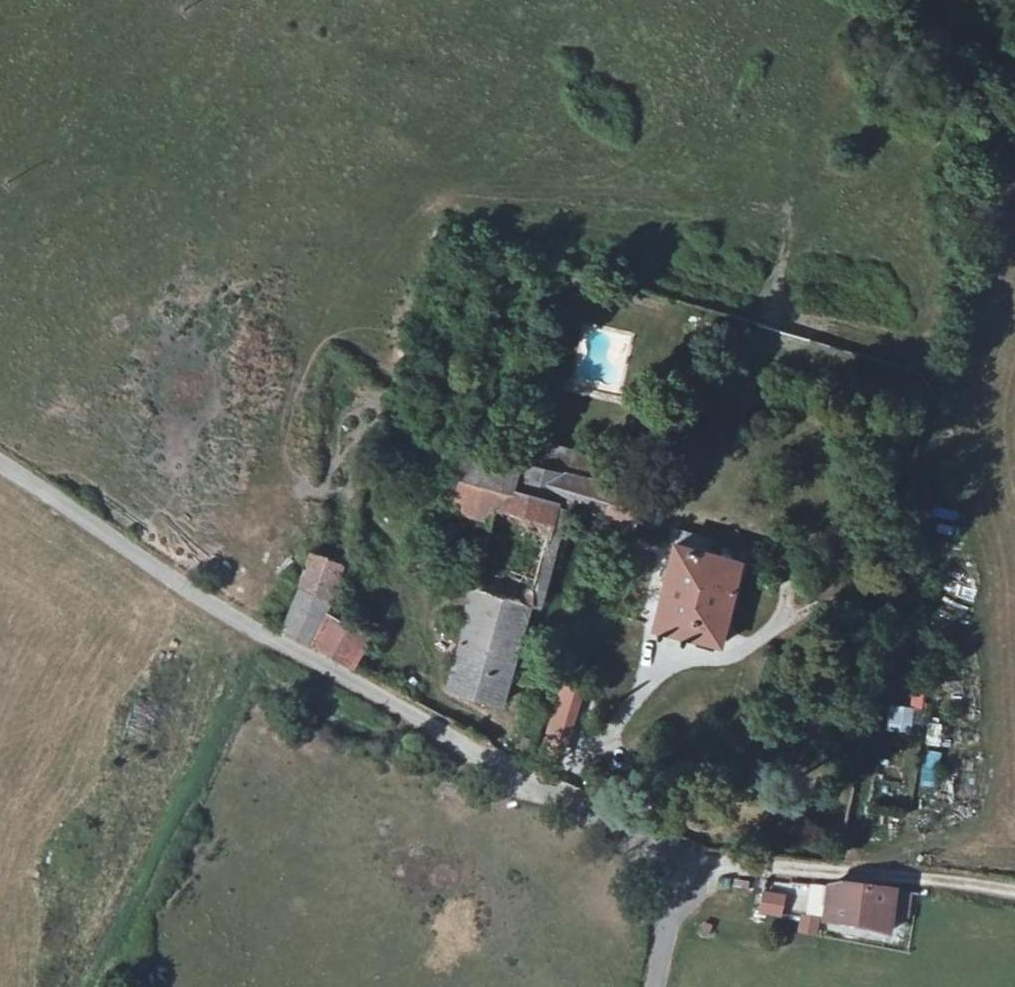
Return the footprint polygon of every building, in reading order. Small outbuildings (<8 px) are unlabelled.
[(534,441),(530,460),(610,481),(614,465),(534,441)] [(483,579),(479,596),(538,611),(552,568),(562,533),(570,495),(621,509),(629,486),(610,481),(530,460),(483,450),(469,498),(505,511),(483,579)] [(629,486),(621,509),(616,523),(632,527),(650,532),(660,494),(629,486)] [(754,560),(689,542),(666,624),(730,644),(754,560)] [(339,599),(342,600),(351,562),(323,555),(292,633),(317,648),(339,599)] [(538,611),(479,596),(462,684),(510,700),(538,611)] [(387,624),(342,600),(339,599),(317,648),(360,669),(364,672),(387,624)] [(564,680),(544,735),(567,744),(588,688),(564,680)] [(913,730),(914,706),(889,705),(888,729),(913,730)] [(921,785),(936,786),(939,752),(924,750),(921,785)] [(894,931),(899,896),(855,890),(835,887),(830,921),(894,931)] [(761,890),(756,913),(781,918),(785,895),(761,890)] [(797,933),(817,936),(819,917),(799,914),(797,933)]
